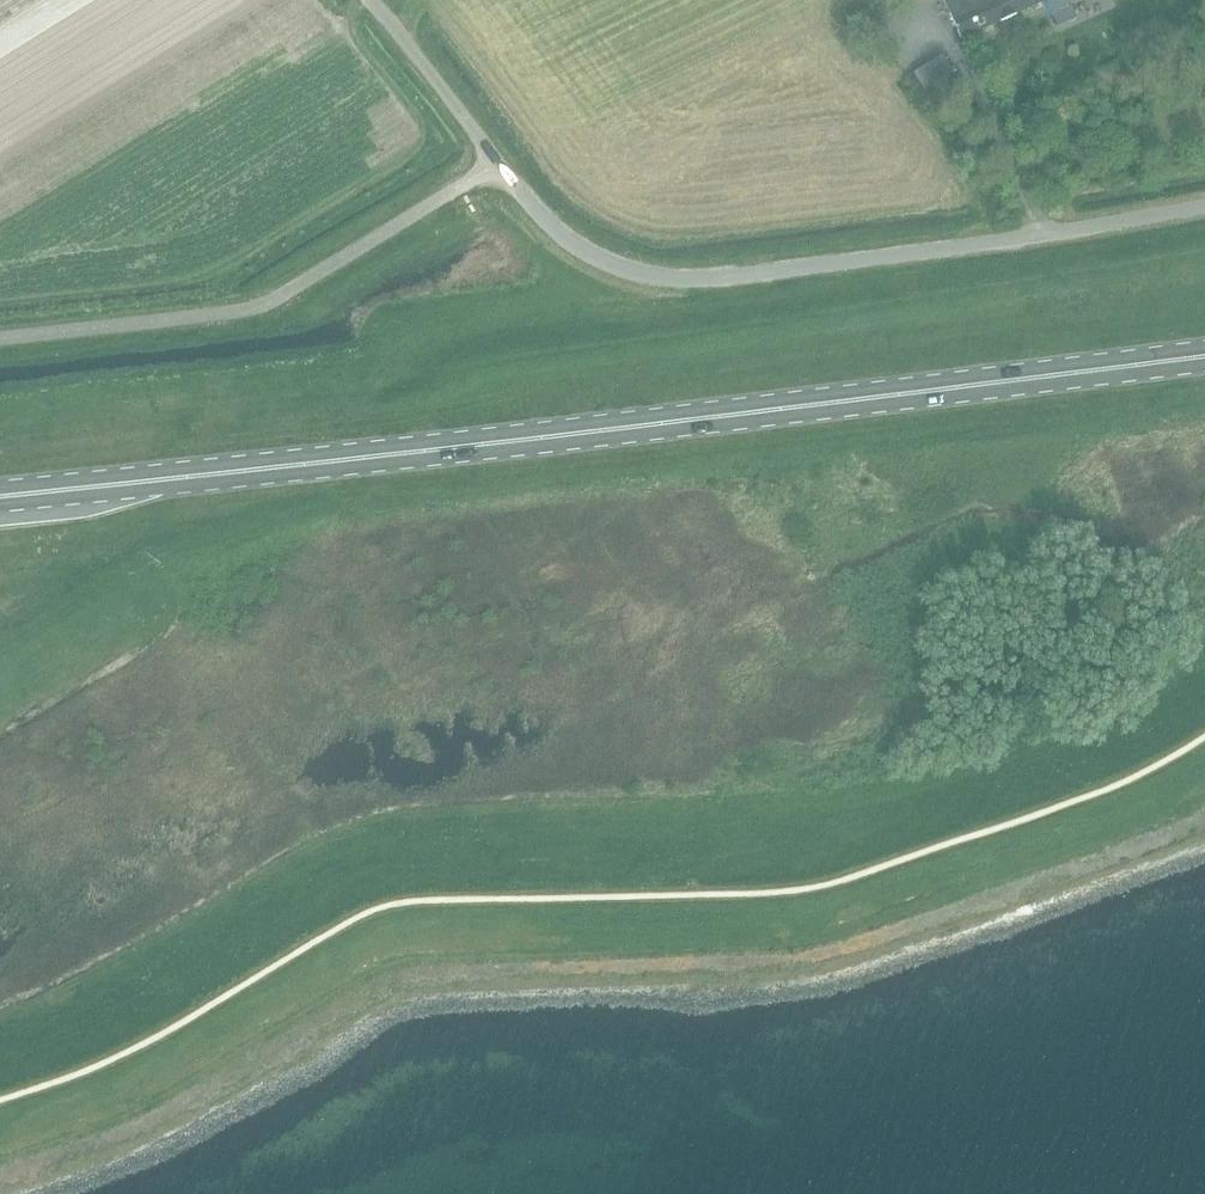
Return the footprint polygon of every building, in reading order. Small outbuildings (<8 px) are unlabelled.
[(961,37),(1041,1),(1040,0),(944,0),(961,37)] [(942,55),(914,72),(928,94),(956,78),(942,55)]
